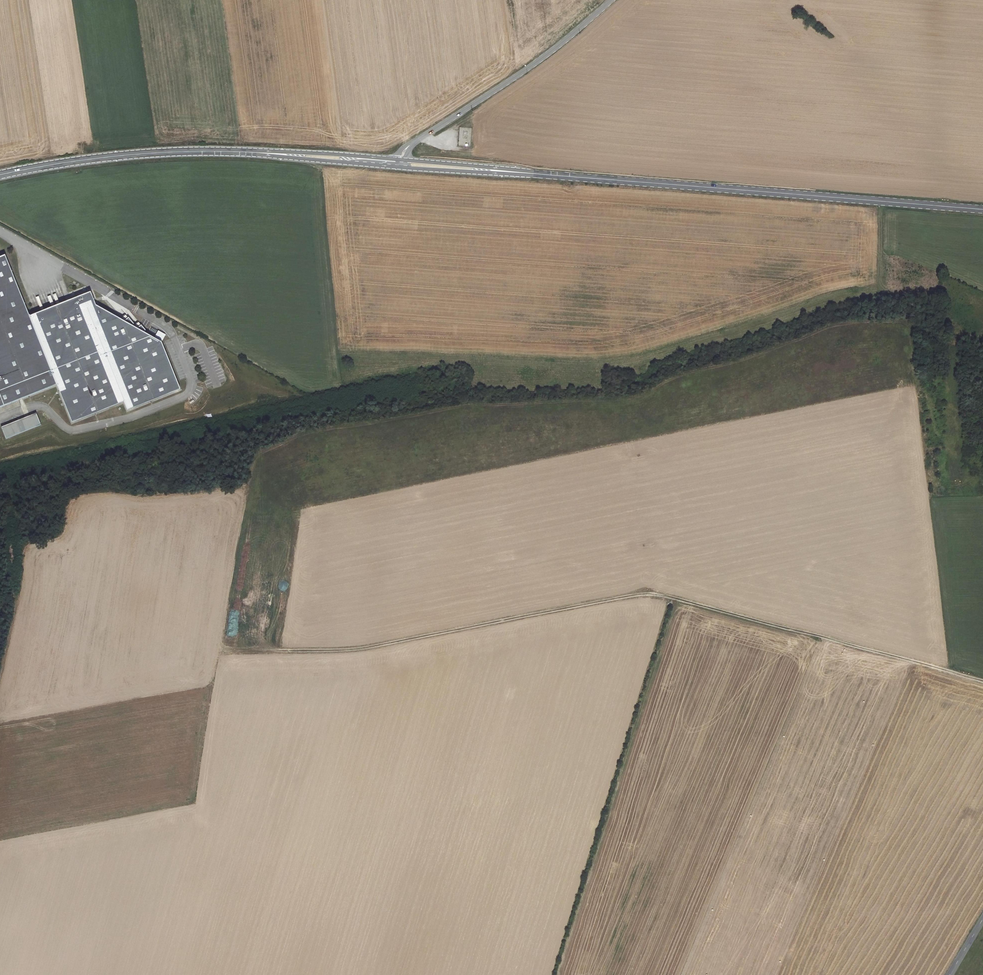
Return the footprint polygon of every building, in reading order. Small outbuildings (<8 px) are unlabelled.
[(54,383),(27,316),(2,255),(0,256),(0,405),(54,383)] [(88,291),(27,316),(54,383),(69,421),(121,400),(125,409),(177,387),(159,340),(93,305),(88,291)] [(0,426),(0,432),(2,437),(37,423),(33,412),(0,426)]
